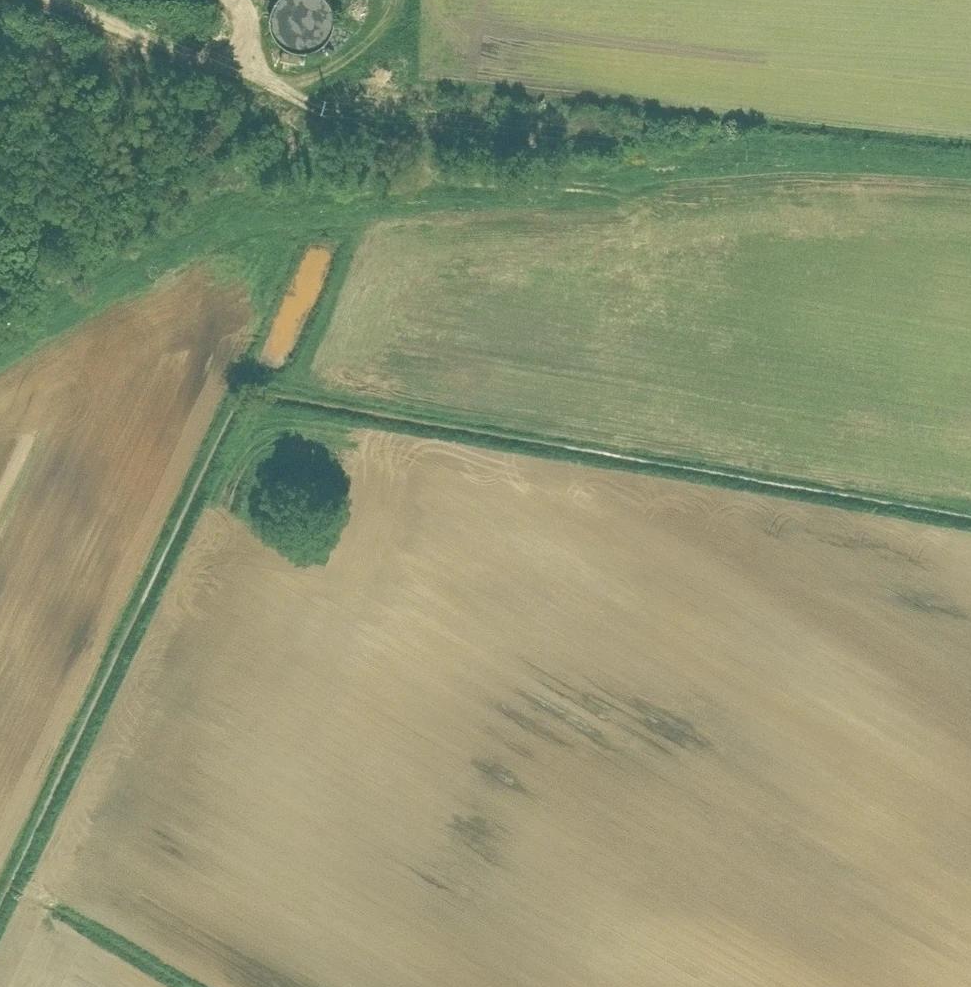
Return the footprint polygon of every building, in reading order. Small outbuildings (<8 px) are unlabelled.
[(265,13),(266,34),(277,49),(304,57),(328,45),(334,32),(334,9),(325,0),(271,0),(265,13)]
